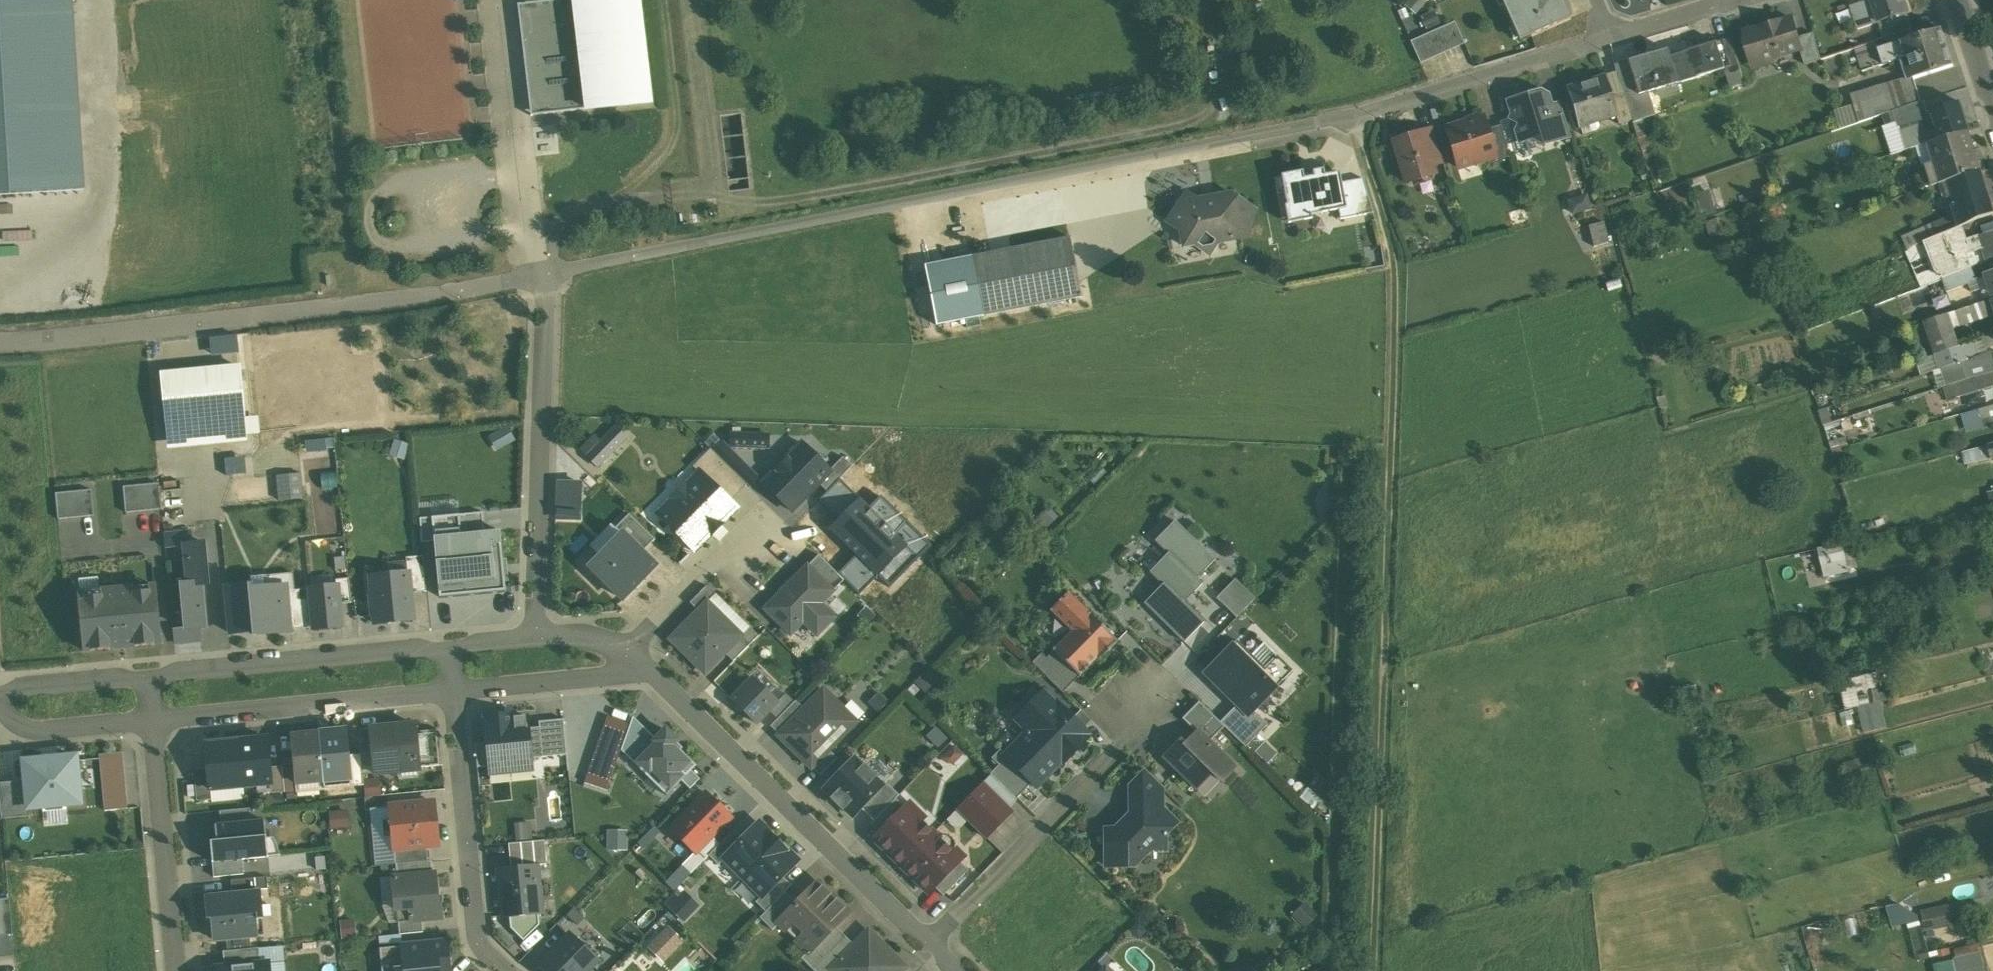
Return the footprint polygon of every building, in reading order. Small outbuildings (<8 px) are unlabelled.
[(0,1),(0,195),(61,191),(49,0),(19,0),(0,1)] [(517,5),(525,68),(533,67),(539,115),(586,110),(573,0),(557,0),(517,5)] [(586,110),(619,106),(650,102),(647,79),(639,14),(640,14),(638,0),(573,0),(586,110)] [(1519,40),(1570,17),(1562,0),(1501,0),(1519,40)] [(1850,6),(1856,24),(1876,17),(1871,0),(1870,0),(1850,6)] [(1876,17),(1878,22),(1901,15),(1909,12),(1905,0),(1871,0),(1876,17)] [(1876,17),(1856,24),(1863,46),(1907,31),(1901,15),(1878,22),(1876,17)] [(1792,18),(1745,32),(1748,41),(1745,41),(1752,64),(1800,49),(1801,49),(1798,37),(1792,18)] [(1454,22),(1410,41),(1420,63),(1464,44),(1454,22)] [(1936,31),(1933,23),(1911,30),(1914,38),(1879,49),(1884,65),(1907,57),(1914,79),(1953,66),(1941,29),(1936,31)] [(1863,46),(1855,48),(1864,75),(1885,67),(1884,65),(1879,49),(1914,38),(1911,30),(1907,31),(1863,46)] [(1813,33),(1798,37),(1801,49),(1800,49),(1805,65),(1821,60),(1813,33)] [(1731,38),(1717,42),(1725,69),(1739,64),(1731,38)] [(1717,42),(1668,57),(1676,83),(1725,69),(1717,42)] [(1666,49),(1626,61),(1636,95),(1646,92),(1676,83),(1668,57),(1666,49)] [(1646,92),(1636,95),(1626,61),(1614,64),(1622,91),(1631,120),(1632,122),(1653,115),(1646,92)] [(1604,75),(1566,87),(1579,128),(1616,117),(1617,116),(1611,95),(1604,75)] [(1909,77),(1886,84),(1895,111),(1917,104),(1909,77)] [(1884,79),(1867,85),(1877,117),(1882,115),(1895,111),(1886,84),(1884,79)] [(1622,91),(1611,95),(1617,116),(1616,117),(1618,124),(1631,120),(1622,91)] [(1536,92),(1508,101),(1512,114),(1509,119),(1519,124),(1515,131),(1519,142),(1530,138),(1542,145),(1558,140),(1548,107),(1545,97),(1536,92)] [(1895,111),(1882,115),(1886,126),(1898,122),(1901,132),(1922,125),(1920,121),(1933,117),(1931,111),(1927,112),(1923,101),(1917,104),(1895,111)] [(1960,102),(1931,111),(1933,117),(1940,140),(1969,131),(1960,102)] [(1559,104),(1548,107),(1558,140),(1570,136),(1559,104)] [(1483,117),(1445,128),(1457,168),(1459,167),(1458,162),(1471,158),(1478,162),(1494,157),(1495,156),(1486,129),(1483,117)] [(1922,125),(1901,132),(1906,150),(1929,143),(1940,140),(1933,117),(1920,121),(1922,125)] [(1500,125),(1486,129),(1495,156),(1494,157),(1495,161),(1509,157),(1500,125)] [(1443,162),(1433,131),(1422,134),(1431,165),(1443,162)] [(1940,140),(1929,143),(1935,164),(1929,166),(1934,185),(1939,184),(1951,181),(1981,171),(1969,131),(1940,140)] [(1421,132),(1393,141),(1405,183),(1434,174),(1431,165),(1422,134),(1421,132)] [(1324,175),(1323,169),(1312,171),(1313,177),(1303,178),(1302,171),(1280,175),(1281,177),(1284,193),(1286,205),(1284,206),(1288,224),(1311,219),(1310,215),(1338,210),(1346,208),(1341,183),(1339,172),(1324,175)] [(1951,181),(1958,204),(1954,205),(1954,206),(1957,215),(1961,227),(1962,226),(1992,214),(1992,209),(1981,171),(1951,181)] [(1281,177),(1274,178),(1277,194),(1284,193),(1281,177)] [(1362,179),(1341,183),(1346,208),(1338,210),(1340,219),(1373,213),(1362,179)] [(1951,181),(1939,184),(1944,200),(1947,199),(1949,208),(1954,206),(1954,205),(1958,204),(1951,181)] [(1708,188),(1694,192),(1700,216),(1714,213),(1708,188)] [(1253,211),(1231,196),(1218,198),(1216,202),(1201,205),(1186,194),(1168,221),(1180,230),(1184,246),(1195,244),(1208,253),(1217,241),(1246,235),(1244,225),(1253,211)] [(1569,211),(1587,209),(1586,195),(1568,196),(1569,211)] [(1957,215),(1924,229),(1929,240),(1961,227),(1957,215)] [(1719,219),(1707,223),(1712,238),(1724,234),(1719,219)] [(1587,224),(1592,244),(1608,240),(1603,220),(1587,224)] [(1961,227),(1929,240),(1943,278),(1965,270),(1972,267),(1966,255),(1984,249),(1980,236),(1967,241),(1962,226),(1961,227)] [(1924,229),(1903,238),(1908,249),(1929,240),(1924,229)] [(1980,236),(1984,249),(1987,261),(1992,259),(1992,232),(1980,236)] [(1069,237),(973,255),(985,316),(1081,297),(1069,237)] [(985,316),(973,255),(924,265),(936,325),(985,316)] [(1943,278),(1941,279),(1952,306),(1963,301),(1958,288),(1969,284),(1965,270),(1943,278)] [(1968,307),(1946,315),(1950,329),(1973,321),(1968,307)] [(1950,329),(1946,315),(1926,321),(1937,354),(1957,347),(1950,329)] [(206,335),(207,352),(235,350),(234,333),(206,335)] [(1957,347),(1937,354),(1939,361),(1942,368),(1978,356),(1975,346),(1980,344),(1979,340),(1957,347)] [(238,352),(208,353),(208,363),(239,361),(238,352)] [(1942,368),(1947,385),(1954,383),(1968,379),(1981,375),(1992,372),(1992,369),(1989,352),(1978,356),(1942,368)] [(1937,354),(1922,359),(1926,368),(1933,365),(1933,363),(1939,361),(1937,354)] [(240,367),(160,375),(165,425),(245,417),(240,367)] [(1981,375),(1985,388),(1989,406),(1992,405),(1992,372),(1981,375)] [(1968,379),(1954,383),(1961,404),(1979,398),(1977,390),(1985,388),(1981,375),(1968,379)] [(1979,409),(1983,425),(1992,422),(1992,405),(1989,406),(1979,409)] [(1839,420),(1823,425),(1831,451),(1848,446),(1839,420)] [(615,428),(587,457),(597,466),(625,437),(615,428)] [(768,435),(730,434),(730,445),(731,447),(768,448),(768,435)] [(303,442),(306,457),(327,456),(327,451),(334,449),(333,439),(303,442)] [(390,456),(403,460),(408,446),(394,442),(390,456)] [(758,479),(721,443),(713,451),(747,485),(750,488),(758,479)] [(802,443),(762,483),(791,511),(818,484),(830,471),(829,471),(802,443)] [(713,451),(710,448),(692,466),(700,475),(701,474),(730,502),(747,485),(713,451)] [(842,457),(829,471),(830,471),(818,484),(826,492),(852,466),(842,457)] [(680,503),(674,496),(657,513),(694,550),(711,533),(709,531),(719,522),(720,523),(736,508),(730,502),(701,474),(700,475),(686,490),(689,493),(680,503)] [(303,498),(300,475),(277,478),(281,502),(303,498)] [(839,480),(819,501),(839,520),(859,499),(839,480)] [(158,483),(124,486),(127,513),(160,509),(158,483)] [(557,519),(579,519),(580,484),(558,483),(557,519)] [(90,491),(56,494),(59,519),(92,516),(90,491)] [(839,520),(829,529),(856,556),(877,577),(889,565),(901,576),(919,558),(896,535),(908,523),(880,496),(868,508),(859,499),(839,520)] [(1979,513),(1982,530),(1992,528),(1992,509),(1979,513)] [(459,516),(461,535),(484,533),(482,513),(459,516)] [(622,534),(642,554),(654,542),(629,515),(616,527),(622,534)] [(433,538),(461,535),(459,516),(431,518),(433,538)] [(433,538),(431,518),(420,519),(422,543),(433,542),(433,538)] [(1174,522),(1155,542),(1167,553),(1195,579),(1214,559),(1174,522)] [(433,542),(439,598),(506,591),(500,531),(484,533),(461,535),(433,538),(433,542)] [(189,532),(164,535),(165,548),(184,546),(184,545),(191,544),(189,532)] [(589,566),(623,600),(656,568),(642,554),(622,534),(589,566)] [(191,544),(184,545),(184,546),(188,584),(180,584),(185,629),(199,628),(205,627),(201,585),(208,584),(204,543),(191,544)] [(1822,577),(1847,571),(1842,550),(1817,556),(1822,577)] [(1167,553),(1148,572),(1161,584),(1182,604),(1200,585),(1195,579),(1167,553)] [(844,580),(818,555),(807,566),(832,591),(832,592),(844,580)] [(423,556),(406,558),(407,573),(409,573),(410,593),(426,592),(423,556)] [(856,556),(838,574),(860,595),(877,577),(856,556)] [(807,566),(765,609),(790,634),(803,621),(816,635),(833,618),(819,604),(832,592),(832,591),(807,566)] [(407,573),(370,577),(372,597),(370,597),(372,616),(374,616),(374,623),(413,620),(410,593),(409,573),(407,573)] [(349,578),(335,580),(336,586),(337,586),(339,604),(351,602),(349,578)] [(1233,579),(1216,597),(1237,616),(1254,598),(1233,579)] [(98,580),(77,582),(84,653),(122,649),(116,592),(99,593),(98,580)] [(252,589),(251,584),(225,587),(230,633),(253,631),(253,635),(290,631),(290,630),(286,591),(285,586),(252,589)] [(1161,584),(1143,603),(1185,642),(1203,623),(1182,604),(1161,584)] [(336,586),(309,589),(313,627),(313,629),(341,627),(339,604),(337,586),(336,586)] [(706,586),(689,603),(698,611),(707,602),(715,594),(706,586)] [(155,588),(116,592),(122,649),(146,647),(160,646),(155,588)] [(309,589),(286,591),(290,630),(313,627),(309,589)] [(1116,640),(1068,594),(1069,593),(1068,592),(1049,611),(1050,612),(1051,612),(1071,632),(1053,649),(1052,650),(1079,676),(1079,677),(1080,675),(1097,657),(1098,658),(1098,659),(1099,660),(1117,641),(1116,640)] [(741,636),(707,602),(698,611),(670,639),(705,673),(724,653),(741,636)] [(199,628),(185,629),(173,630),(174,643),(200,640),(199,628)] [(741,636),(724,653),(733,662),(758,636),(749,628),(741,636)] [(1236,641),(1203,675),(1236,706),(1248,717),(1254,711),(1292,671),(1264,645),(1252,657),(1236,641)] [(1079,676),(1053,651),(1046,658),(1041,653),(1032,663),(1062,693),(1079,676)] [(925,691),(939,675),(928,665),(914,681),(925,691)] [(1872,674),(1852,679),(1858,706),(1879,702),(1877,690),(1875,690),(1872,674)] [(777,702),(752,678),(731,699),(756,724),(769,710),(777,702)] [(1043,693),(1016,720),(1028,732),(1005,755),(1004,756),(1031,783),(1036,787),(1061,761),(1062,763),(1087,737),(1086,736),(1087,734),(1056,703),(1054,705),(1043,693)] [(769,710),(778,719),(793,703),(785,695),(777,702),(769,710)] [(779,735),(778,736),(811,768),(811,767),(828,750),(855,722),(842,709),(833,719),(813,700),(804,709),(779,735)] [(778,719),(770,726),(779,735),(804,709),(795,701),(793,703),(778,719)] [(1220,722),(1198,702),(1182,719),(1197,733),(1198,732),(1209,742),(1224,727),(1220,722)] [(1881,702),(1858,706),(1866,732),(1888,726),(1881,702)] [(1236,706),(1220,722),(1224,727),(1246,747),(1268,725),(1254,711),(1248,717),(1236,706)] [(526,714),(485,718),(487,742),(490,767),(490,773),(531,769),(530,759),(527,729),(526,714)] [(621,750),(634,763),(655,741),(633,718),(621,750)] [(540,728),(543,758),(567,755),(564,720),(539,722),(540,728)] [(414,724),(370,728),(372,752),(375,774),(398,772),(397,764),(416,762),(418,762),(415,732),(414,724)] [(370,728),(358,729),(360,753),(372,752),(370,728)] [(540,728),(527,729),(530,759),(543,758),(540,728)] [(439,730),(415,732),(418,762),(416,762),(417,768),(442,765),(439,730)] [(680,782),(691,771),(696,765),(674,744),(677,741),(666,730),(655,741),(634,763),(649,778),(654,773),(672,790),(680,782)] [(1209,742),(1198,732),(1197,733),(1185,745),(1181,742),(1165,758),(1194,788),(1210,772),(1219,781),(1234,767),(1209,742)] [(318,733),(290,736),(292,758),(295,784),(323,781),(318,733)] [(267,738),(239,741),(243,786),(270,784),(271,784),(269,767),(267,738)] [(239,741),(205,744),(207,769),(209,790),(210,790),(243,786),(239,741)] [(487,742),(475,744),(478,768),(490,767),(487,742)] [(828,750),(811,767),(820,775),(837,758),(828,750)] [(1031,783),(1004,756),(1005,755),(1000,750),(991,758),(998,765),(990,774),(990,775),(1015,799),(1031,783)] [(122,752),(100,755),(106,811),(128,809),(122,752)] [(75,757),(24,762),(26,781),(29,807),(80,803),(75,757)] [(292,758),(281,759),(281,766),(284,792),(295,791),(295,784),(292,758)] [(1860,760),(1845,765),(1851,785),(1866,780),(1860,760)] [(858,772),(849,763),(824,788),(834,797),(832,799),(842,808),(843,807),(853,816),(861,808),(882,787),(881,786),(872,778),(873,776),(864,767),(858,772)] [(281,766),(269,767),(271,784),(270,784),(271,793),(284,792),(281,766)] [(207,769),(194,770),(196,801),(211,800),(210,790),(209,790),(207,769)] [(689,790),(700,779),(691,771),(680,782),(689,790)] [(1144,771),(1130,785),(1130,807),(1156,807),(1156,806),(1156,796),(1162,790),(1144,771)] [(1015,799),(990,775),(982,783),(1008,809),(1016,800),(1015,799)] [(364,780),(365,797),(380,795),(378,778),(364,780)] [(0,784),(0,799),(2,819),(30,817),(29,807),(26,781),(0,784)] [(323,781),(295,784),(295,791),(296,792),(324,789),(323,781)] [(882,787),(861,808),(873,821),(895,799),(898,795),(885,782),(881,786),(882,787)] [(982,783),(957,809),(986,838),(1012,813),(1008,809),(982,783)] [(711,836),(730,816),(708,794),(694,808),(691,805),(681,816),(684,818),(672,831),(694,853),(711,836)] [(873,821),(870,825),(878,833),(904,807),(895,799),(873,821)] [(434,802),(390,807),(394,849),(426,846),(438,844),(434,802)] [(878,833),(873,839),(901,866),(933,833),(921,822),(923,820),(923,815),(918,810),(913,810),(911,812),(905,806),(878,833)] [(1156,807),(1130,807),(1130,818),(1119,830),(1113,830),(1105,838),(1105,866),(1133,866),(1148,851),(1164,850),(1164,836),(1166,836),(1166,833),(1175,823),(1158,806),(1156,806),(1156,807)] [(220,812),(221,825),(250,822),(249,809),(220,812)] [(346,811),(330,813),(332,829),(348,827),(346,811)] [(519,838),(531,837),(529,819),(517,821),(519,838)] [(268,857),(265,821),(250,822),(221,825),(214,826),(216,841),(209,841),(211,862),(242,859),(268,857)] [(742,838),(722,858),(723,860),(742,878),(778,841),(777,840),(776,841),(769,834),(770,833),(758,822),(742,838)] [(607,829),(607,847),(625,848),(626,829),(607,829)] [(719,844),(708,855),(718,865),(723,860),(722,858),(742,838),(733,830),(719,844)] [(933,833),(901,866),(928,893),(934,888),(959,862),(961,861),(950,850),(953,848),(953,842),(947,836),(942,836),(939,839),(933,833)] [(719,844),(711,836),(694,853),(682,865),(690,873),(708,855),(719,844)] [(544,840),(508,844),(510,868),(536,865),(546,864),(544,840)] [(778,841),(742,878),(761,897),(762,898),(782,877),(798,861),(787,850),(786,850),(778,843),(779,842),(778,841)] [(426,846),(394,849),(395,865),(427,861),(426,846)] [(242,859),(211,862),(213,877),(244,874),(242,859)] [(427,861),(395,865),(397,876),(432,873),(431,861),(427,861)] [(959,862),(934,888),(943,896),(968,870),(959,862)] [(510,868),(499,869),(503,918),(541,914),(536,865),(510,868)] [(690,873),(682,865),(666,882),(674,890),(690,873)] [(397,876),(393,877),(397,923),(398,923),(422,920),(441,918),(439,899),(436,899),(434,873),(397,876)] [(782,877),(762,898),(761,897),(755,902),(765,912),(785,892),(791,886),(782,877)] [(266,878),(230,881),(231,893),(260,890),(267,889),(266,878)] [(848,913),(817,882),(796,903),(778,922),(779,923),(808,951),(809,953),(835,927),(848,913)] [(263,922),(260,890),(231,893),(206,896),(208,920),(212,920),(214,940),(226,939),(250,937),(256,936),(255,922),(263,922)] [(699,906),(684,891),(677,898),(674,895),(664,905),(683,923),(699,906)] [(765,912),(759,918),(772,930),(779,923),(778,922),(796,903),(785,892),(765,912)] [(1919,894),(1884,903),(1891,927),(1925,917),(1919,894)] [(0,900),(0,937),(12,935),(9,899),(0,900)] [(340,921),(342,940),(356,938),(355,920),(340,921)] [(422,920),(398,923),(399,934),(423,932),(422,920)] [(663,923),(643,947),(663,964),(684,940),(663,923)] [(835,927),(809,953),(808,951),(801,958),(813,970),(845,937),(835,927)] [(868,932),(854,946),(831,969),(833,970),(900,970),(904,967),(868,932)] [(540,965),(546,970),(588,970),(597,962),(570,935),(540,965)] [(250,937),(226,939),(227,951),(251,949),(250,937)] [(813,970),(814,970),(833,970),(831,969),(854,946),(845,937),(813,970)] [(401,946),(403,969),(394,970),(450,970),(447,942),(401,946)] [(379,948),(381,970),(394,970),(403,969),(401,946),(379,948)] [(227,951),(222,952),(224,969),(260,965),(258,948),(251,949),(227,951)] [(1957,959),(1960,970),(1967,970),(1979,968),(1985,967),(1981,953),(1957,959)]
